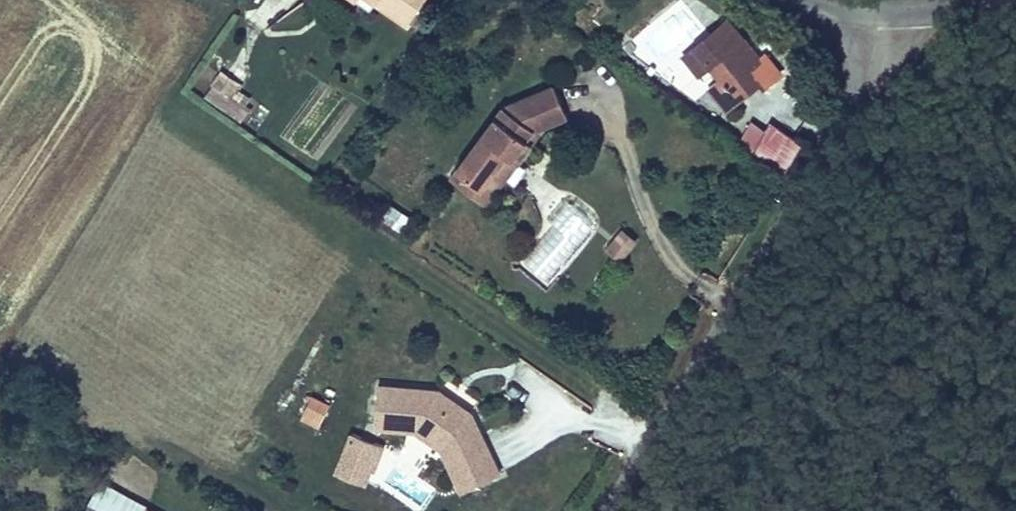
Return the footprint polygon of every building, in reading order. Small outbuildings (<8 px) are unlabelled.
[(308,0),(339,21),(356,0),(308,0)] [(400,29),(421,0),(359,0),(400,29)] [(724,19),(686,49),(702,68),(690,77),(720,115),(756,86),(727,50),(738,39),(724,19)] [(768,77),(738,39),(727,50),(756,86),(768,77)] [(702,68),(686,49),(676,58),(690,77),(702,68)] [(231,89),(215,79),(207,91),(223,102),(231,89)] [(499,155),(512,164),(527,143),(522,140),(527,132),(557,119),(546,87),(493,106),(441,183),(451,190),(460,176),(477,188),(499,155)] [(737,146),(789,172),(802,144),(750,118),(737,146)] [(480,210),(512,164),(499,155),(477,188),(460,176),(451,190),(480,210)] [(403,234),(412,218),(392,206),(382,222),(403,234)] [(601,242),(616,252),(620,243),(606,233),(601,242)] [(606,268),(616,252),(601,242),(591,259),(606,268)] [(493,481),(464,420),(443,405),(441,408),(433,403),(435,400),(433,399),(372,393),(368,434),(409,438),(436,456),(456,499),(493,481)] [(317,430),(330,405),(310,395),(297,419),(317,430)] [(443,405),(435,400),(433,403),(441,408),(443,405)] [(350,432),(331,474),(365,489),(384,448),(350,432)] [(93,486),(80,510),(140,510),(93,486)]
